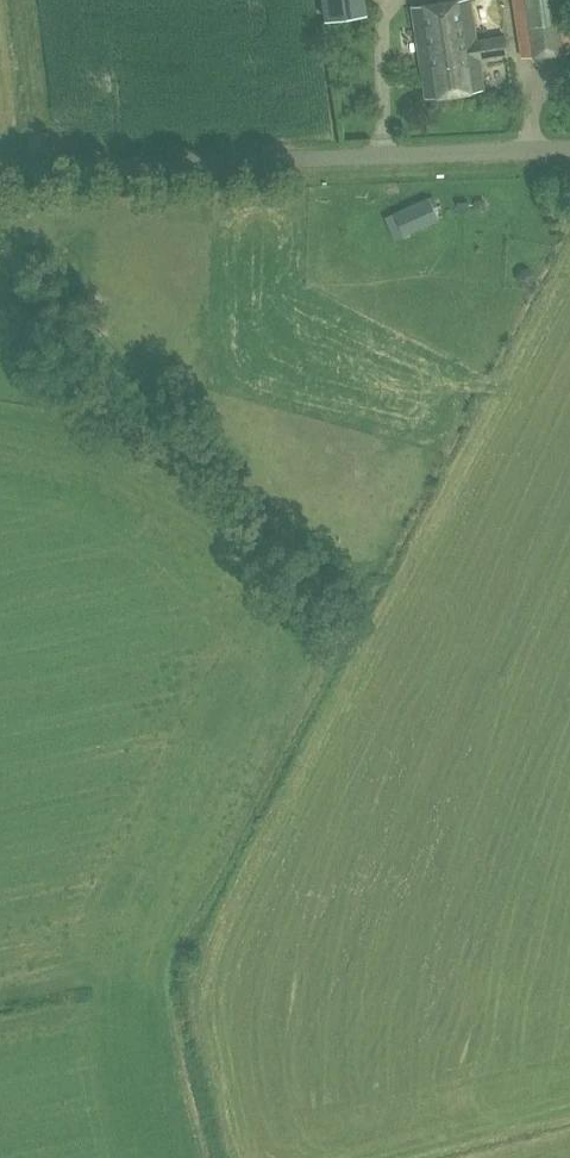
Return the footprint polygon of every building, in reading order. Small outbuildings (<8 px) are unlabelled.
[(325,21),(366,15),(363,0),(322,0),(325,21)] [(427,97),(485,88),(480,57),(508,53),(506,36),(477,40),(471,0),(451,0),(413,6),(427,97)] [(523,57),(569,51),(569,15),(569,7),(569,0),(515,0),(523,57)] [(391,212),(400,235),(435,219),(426,197),(391,212)] [(518,281),(523,285),(529,284),(533,279),(533,273),(528,269),(521,270),(517,274),(518,281)]
